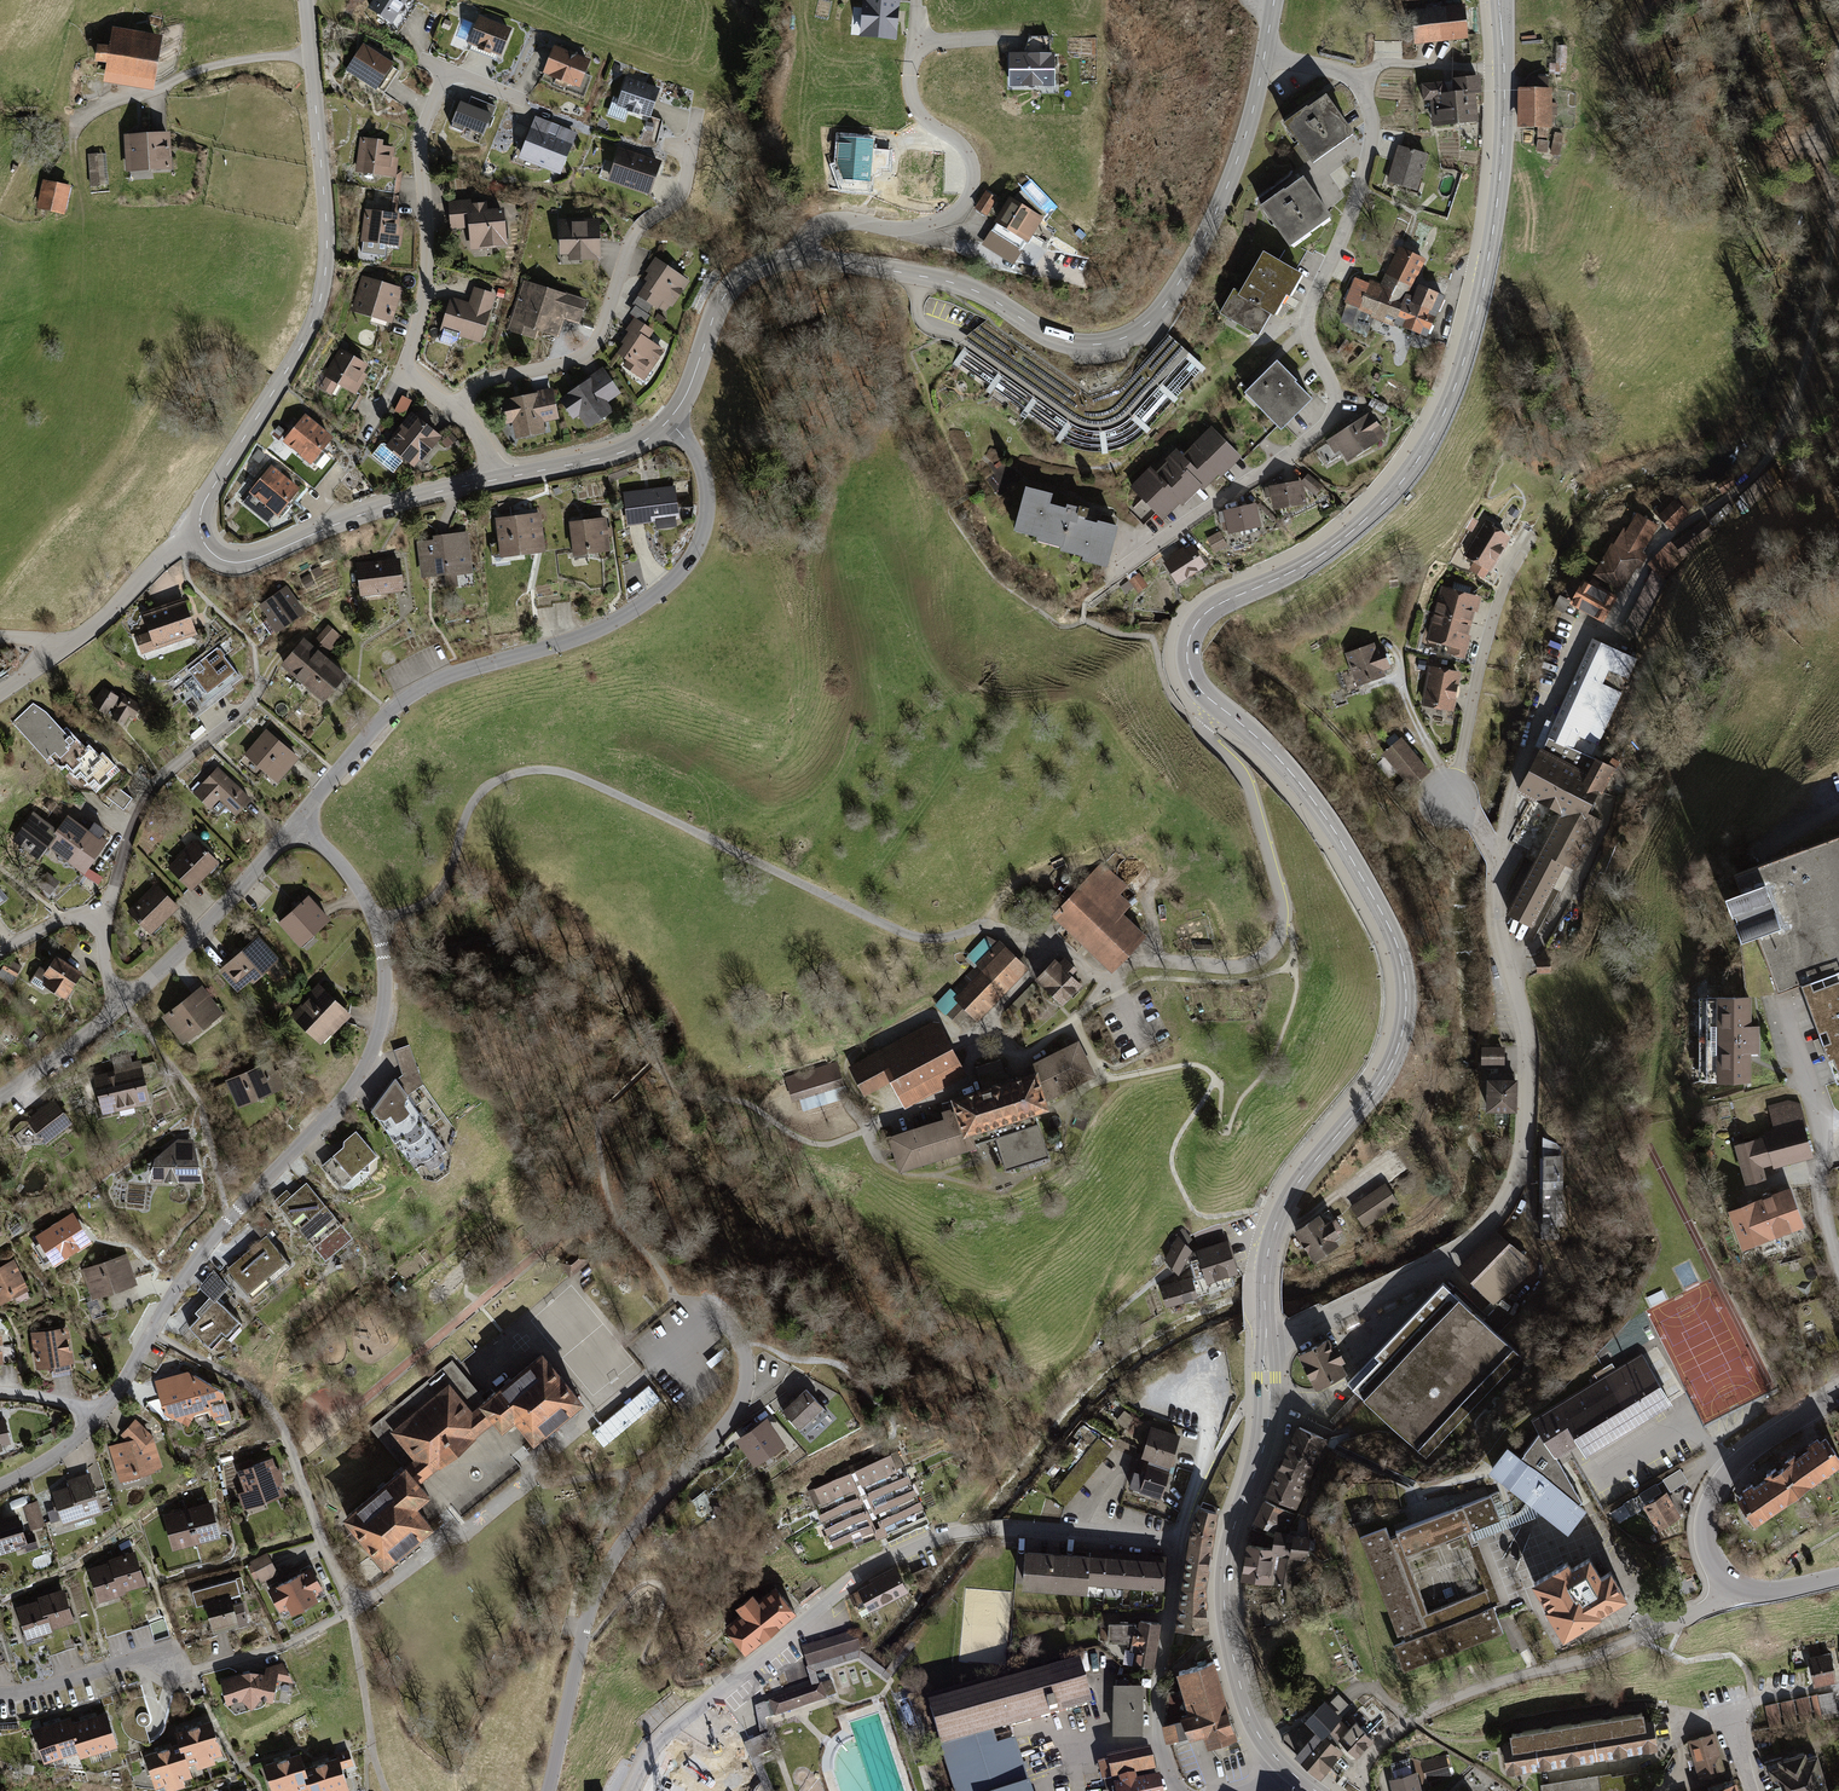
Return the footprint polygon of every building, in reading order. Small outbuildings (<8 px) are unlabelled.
[(368,7),(393,22),(407,0),(372,0),(368,7)] [(859,38),(897,40),(900,0),(862,0),(859,38)] [(1464,5),(1412,10),(1415,44),(1468,39),(1464,5)] [(513,28),(479,14),(468,43),(502,56),(513,28)] [(445,20),(442,27),(449,30),(452,23),(445,20)] [(1401,24),(1375,23),(1374,41),(1401,41),(1401,24)] [(163,34),(112,25),(108,46),(97,44),(94,60),(106,62),(103,82),(154,90),(163,34)] [(1412,36),(1412,35),(1410,33),(1409,33),(1407,33),(1406,33),(1404,34),(1403,35),(1403,36),(1403,38),(1403,40),(1404,41),(1405,42),(1407,42),(1409,42),(1410,42),(1411,41),(1412,39),(1413,38),(1412,36)] [(1029,36),(1024,52),(1050,53),(1050,36),(1029,36)] [(393,64),(362,44),(345,71),(377,90),(378,88),(384,93),(398,71),(391,66),(393,64)] [(593,61),(554,44),(542,74),(581,90),(593,61)] [(1567,45),(1556,45),(1555,72),(1566,72),(1567,45)] [(1024,52),(1010,52),(1009,86),(1054,86),(1055,53),(1050,53),(1024,52)] [(1453,78),(1455,92),(1458,123),(1479,121),(1476,94),(1482,93),(1480,75),(1464,77),(1453,78)] [(661,89),(627,77),(619,99),(614,97),(608,115),(625,121),(629,111),(651,119),(661,89)] [(1549,77),(1529,77),(1528,89),(1519,88),(1518,127),(1552,128),(1552,88),(1549,88),(1549,77)] [(1455,92),(1446,93),(1443,81),(1432,82),(1421,83),(1423,100),(1430,99),(1433,125),(1458,123),(1455,92)] [(1309,106),(1286,124),(1301,143),(1311,158),(1316,163),(1357,132),(1328,94),(1310,108),(1309,106)] [(468,105),(460,101),(451,123),(453,123),(451,128),(462,132),(464,128),(483,135),(490,117),(492,118),(496,107),(471,97),(468,105)] [(579,133),(535,116),(519,159),(560,176),(579,133)] [(648,122),(646,130),(653,131),(655,123),(648,122)] [(169,132),(123,134),(125,172),(171,169),(169,132)] [(874,138),(839,135),(836,163),(833,165),(842,189),(870,191),(871,176),(881,172),(882,168),(888,169),(890,149),(874,148),(874,138)] [(383,141),(360,137),(355,172),(372,175),(396,179),(400,156),(394,155),(395,147),(382,145),(383,141)] [(1537,139),(1535,151),(1547,153),(1549,141),(1537,139)] [(1562,144),(1553,142),(1550,154),(1560,156),(1562,144)] [(1311,158),(1301,143),(1286,153),(1297,168),(1311,158)] [(1429,155),(1399,146),(1388,182),(1418,191),(1429,155)] [(663,162),(620,147),(608,181),(651,196),(663,162)] [(106,153),(88,154),(91,186),(108,184),(106,153)] [(396,179),(372,175),(370,189),(395,193),(396,179)] [(1335,216),(1306,176),(1287,190),(1286,189),(1263,206),(1289,243),(1292,246),(1295,244),(1335,216)] [(73,185),(43,179),(37,209),(67,215),(73,185)] [(998,199),(986,191),(975,208),(988,216),(998,199)] [(374,196),(372,211),(398,214),(400,200),(374,196)] [(1043,218),(1009,197),(994,221),(997,223),(1029,242),(1033,236),(1047,244),(1056,229),(1042,220),(1043,218)] [(475,198),(450,200),(453,232),(468,231),(469,250),(515,246),(512,212),(490,214),(490,206),(476,207),(475,198)] [(372,211),(367,210),(362,252),(386,255),(387,245),(402,246),(404,227),(399,226),(400,214),(398,214),(372,211)] [(1245,210),(1242,225),(1256,227),(1259,212),(1245,210)] [(606,219),(563,220),(563,260),(607,259),(606,219)] [(1029,242),(997,223),(992,231),(991,230),(981,245),(1015,265),(1029,242)] [(1292,246),(1289,243),(1280,259),(1297,269),(1308,251),(1295,244),(1292,246)] [(1372,286),(1356,279),(1346,302),(1361,309),(1352,329),(1367,336),(1375,319),(1396,329),(1397,326),(1431,341),(1437,328),(1443,315),(1452,295),(1419,280),(1424,268),(1428,260),(1400,247),(1382,287),(1373,283),(1372,286)] [(1280,259),(1266,251),(1242,293),(1235,289),(1222,313),(1261,335),(1273,314),(1277,316),(1289,295),(1293,297),(1306,274),(1297,269),(1280,259)] [(691,280),(656,256),(646,271),(649,273),(644,279),(647,281),(637,295),(638,296),(653,306),(658,310),(664,301),(673,307),(691,280)] [(403,288),(360,275),(350,309),(393,322),(403,288)] [(591,303),(525,281),(508,333),(541,344),(545,334),(562,340),(567,323),(582,328),(591,303)] [(500,295),(475,287),(469,305),(452,299),(442,330),(485,344),(500,295)] [(653,306),(638,296),(633,304),(636,305),(648,313),(653,306)] [(648,313),(636,305),(630,313),(635,316),(645,323),(651,315),(648,313)] [(658,313),(654,319),(662,324),(666,319),(658,313)] [(635,316),(626,329),(629,332),(622,342),(624,343),(617,353),(628,360),(623,367),(645,382),(666,349),(651,339),(656,330),(645,323),(635,316)] [(993,328),(987,320),(970,335),(963,340),(968,343),(1005,370),(1074,418),(1086,425),(1099,427),(1109,425),(1119,421),(1130,412),(1143,398),(1171,366),(1186,350),(1169,335),(1158,347),(1117,391),(1089,396),(993,328)] [(1005,370),(968,343),(950,367),(955,371),(957,368),(986,389),(982,396),(986,400),(994,390),(1024,411),(1016,420),(1021,425),(1029,414),(1059,435),(1052,444),(1057,447),(1062,440),(1068,446),(1075,449),(1081,451),(1088,452),(1096,453),(1102,453),(1102,455),(1108,455),(1108,452),(1115,451),(1123,448),(1130,445),(1139,439),(1146,433),(1148,435),(1152,430),(1150,428),(1173,402),(1175,404),(1178,400),(1177,398),(1201,372),(1202,373),(1206,369),(1186,350),(1171,366),(1143,398),(1130,412),(1119,421),(1109,425),(1099,427),(1086,425),(1074,418),(1005,370)] [(368,364),(340,347),(323,375),(325,377),(319,388),(332,395),(338,385),(347,390),(356,395),(368,375),(364,372),(368,364)] [(1299,380),(1278,360),(1246,393),(1279,426),(1283,430),(1314,399),(1297,382),(1299,380)] [(592,376),(559,397),(573,418),(580,414),(589,427),(613,411),(607,402),(621,393),(603,367),(591,374),(592,376)] [(539,392),(499,400),(504,424),(513,422),(516,439),(548,433),(546,422),(560,420),(554,388),(538,391),(539,392)] [(412,400),(402,396),(395,411),(404,415),(412,400)] [(1372,398),(1368,406),(1385,415),(1389,407),(1372,398)] [(442,436),(413,413),(387,445),(384,443),(381,443),(372,455),(393,472),(404,459),(414,467),(420,459),(422,461),(442,436)] [(1371,413),(1326,442),(1334,454),(1341,451),(1349,463),(1387,438),(1371,413)] [(333,437),(305,414),(282,442),(311,465),(322,451),(333,437)] [(1151,466),(1130,487),(1142,499),(1156,513),(1165,522),(1181,505),(1183,507),(1202,488),(1204,490),(1207,487),(1219,475),(1223,478),(1243,457),(1212,426),(1184,455),(1177,448),(1166,459),(1168,461),(1157,472),(1151,466)] [(451,433),(442,442),(447,448),(457,440),(451,433)] [(258,450),(252,458),(259,463),(265,455),(258,450)] [(666,452),(655,457),(656,469),(668,468),(666,452)] [(300,489),(271,465),(249,492),(277,516),(300,489)] [(1774,467),(1762,478),(1771,488),(1783,477),(1774,467)] [(626,468),(608,475),(609,483),(629,475),(626,468)] [(1579,472),(1573,480),(1580,485),(1582,482),(1580,481),(1584,476),(1579,472)] [(1323,487),(1308,474),(1303,481),(1318,493),(1323,487)] [(1731,477),(1717,486),(1722,494),(1736,485),(1731,477)] [(1760,479),(1742,497),(1752,507),(1771,489),(1760,479)] [(1303,481),(1270,486),(1275,509),(1307,504),(1303,481)] [(676,486),(624,491),(628,525),(656,522),(677,520),(680,519),(676,486)] [(1053,495),(1026,488),(1015,531),(1038,537),(1036,542),(1061,548),(1060,552),(1083,558),(1082,562),(1109,569),(1120,527),(1099,522),(1099,524),(1088,521),(1091,510),(1068,504),(1067,508),(1050,504),(1053,495)] [(1670,494),(1653,512),(1670,529),(1697,502),(1686,491),(1676,500),(1670,494)] [(1156,513),(1142,499),(1130,511),(1144,525),(1156,513)] [(513,502),(498,504),(499,514),(514,512),(513,502)] [(1257,503),(1219,512),(1220,522),(1226,522),(1229,535),(1262,527),(1257,503)] [(541,513),(496,519),(501,558),(546,552),(541,513)] [(1627,530),(1624,528),(1619,537),(1612,533),(1602,551),(1606,553),(1593,575),(1622,591),(1636,567),(1641,570),(1649,556),(1644,553),(1660,526),(1637,513),(1627,530)] [(607,517),(570,522),(574,555),(611,551),(607,517)] [(1473,518),(1467,529),(1472,532),(1478,521),(1473,518)] [(677,520),(656,522),(657,529),(678,527),(677,520)] [(1703,521),(1674,543),(1685,556),(1713,535),(1703,521)] [(1508,539),(1483,524),(1463,557),(1472,562),(1468,570),(1483,579),(1508,539)] [(433,539),(417,541),(421,578),(445,575),(447,587),(458,586),(456,574),(472,572),(468,532),(433,536),(433,539)] [(1220,532),(1207,539),(1215,553),(1228,546),(1220,532)] [(1671,544),(1650,566),(1653,569),(1664,580),(1685,558),(1671,544)] [(1171,559),(1164,563),(1179,586),(1207,568),(1193,545),(1186,549),(1184,545),(1168,555),(1171,559)] [(400,559),(357,564),(360,596),(404,592),(400,559)] [(319,566),(311,570),(316,578),(323,574),(319,566)] [(1664,580),(1653,569),(1633,609),(1649,617),(1666,582),(1664,580)] [(1139,573),(1120,587),(1125,595),(1135,588),(1139,593),(1148,586),(1139,573)] [(309,574),(300,579),(306,589),(315,584),(309,574)] [(1617,598),(1583,579),(1569,605),(1603,623),(1617,598)] [(287,585),(259,604),(268,617),(265,619),(276,634),(306,612),(287,585)] [(561,603),(571,602),(569,585),(559,586),(559,588),(561,603)] [(1441,586),(1434,612),(1471,622),(1474,612),(1478,613),(1482,597),(1441,586)] [(554,604),(561,603),(559,588),(551,589),(552,594),(540,596),(542,609),(554,608),(554,604)] [(193,600),(148,615),(154,633),(140,638),(147,658),(206,638),(193,600)] [(1649,617),(1633,609),(1622,632),(1638,640),(1649,617)] [(1471,622),(1434,612),(1426,639),(1441,643),(1439,652),(1465,659),(1475,623),(1471,622)] [(328,625),(316,638),(330,651),(342,638),(328,625)] [(347,676),(303,639),(280,665),(324,703),(347,676)] [(1593,640),(1548,739),(1574,750),(1579,738),(1596,745),(1622,693),(1603,685),(1609,671),(1629,678),(1637,660),(1593,640)] [(1374,644),(1345,654),(1357,687),(1385,677),(1383,672),(1390,669),(1382,646),(1376,649),(1374,644)] [(243,677),(220,648),(191,671),(197,678),(174,696),(191,718),(243,677)] [(1460,673),(1428,666),(1421,706),(1452,712),(1460,673)] [(139,706),(103,687),(92,707),(129,726),(139,706)] [(85,751),(39,704),(17,726),(67,776),(74,770),(96,793),(118,771),(92,745),(85,751)] [(299,758),(266,730),(244,755),(278,783),(299,758)] [(1401,738),(1382,754),(1410,789),(1430,773),(1401,738)] [(1543,750),(1541,749),(1517,794),(1558,814),(1506,916),(1531,929),(1564,867),(1577,871),(1602,822),(1588,815),(1615,769),(1590,758),(1596,745),(1579,738),(1574,750),(1548,739),(1543,750)] [(255,800),(218,766),(201,785),(194,792),(193,794),(216,816),(226,805),(239,817),(255,800)] [(191,789),(194,792),(201,785),(198,781),(191,789)] [(125,808),(132,799),(123,792),(116,801),(125,808)] [(62,830),(36,811),(12,844),(44,867),(54,853),(87,876),(109,844),(71,817),(62,830)] [(1642,829),(1628,822),(1619,843),(1628,847),(1633,835),(1638,837),(1642,829)] [(1732,866),(1739,884),(1724,889),(1740,934),(1755,929),(1776,987),(1801,979),(1838,965),(1838,828),(1732,866)] [(220,864),(196,840),(168,868),(175,875),(188,889),(191,892),(220,864)] [(1101,862),(1054,914),(1115,969),(1148,933),(1123,911),(1131,903),(1120,893),(1127,885),(1101,862)] [(1062,881),(1063,882),(1064,883),(1066,883),(1068,883),(1069,882),(1070,881),(1071,879),(1071,877),(1071,875),(1070,874),(1068,873),(1066,872),(1064,872),(1063,873),(1062,874),(1061,876),(1060,878),(1061,879),(1062,881)] [(181,896),(188,889),(175,875),(168,882),(181,896)] [(181,896),(168,882),(161,888),(175,902),(181,896)] [(157,883),(128,910),(150,934),(179,908),(175,902),(161,888),(157,883)] [(10,900),(0,886),(0,907),(10,900)] [(1046,895),(1047,897),(1049,897),(1050,898),(1052,897),(1053,897),(1055,895),(1055,894),(1055,892),(1055,890),(1054,889),(1052,888),(1051,887),(1049,887),(1047,888),(1046,889),(1045,891),(1045,892),(1045,894),(1046,895)] [(308,896),(278,924),(301,949),(331,922),(308,896)] [(259,934),(216,971),(236,995),(252,981),(254,984),(281,960),(259,934)] [(967,955),(976,964),(998,941),(986,935),(967,955)] [(956,993),(953,997),(957,1001),(946,1013),(959,1026),(971,1013),(976,1018),(1027,967),(999,940),(998,941),(976,964),(953,987),(958,992),(956,993)] [(1054,956),(1034,977),(1063,1003),(1082,982),(1071,972),(1077,966),(1064,954),(1058,960),(1054,956)] [(58,956),(45,975),(75,996),(89,977),(58,956)] [(1550,959),(1536,960),(1537,974),(1551,974),(1550,959)] [(276,979),(286,972),(281,964),(271,971),(276,979)] [(1801,979),(1825,1043),(1838,1082),(1838,965),(1801,979)] [(1032,983),(1010,1005),(1016,1011),(1038,988),(1032,983)] [(203,984),(162,1015),(184,1043),(224,1012),(203,984)] [(318,985),(289,1015),(321,1045),(331,1034),(333,1036),(351,1017),(318,985)] [(934,1003),(946,1013),(957,1001),(953,997),(956,993),(950,987),(934,1003)] [(1751,1024),(1751,997),(1700,996),(1700,1080),(1751,1080),(1751,1052),(1759,1052),(1760,1024),(1751,1024)] [(933,1021),(849,1065),(864,1092),(890,1078),(905,1105),(966,1072),(939,1021),(933,1021)] [(1096,1074),(1078,1039),(1028,1064),(1030,1069),(1005,1077),(981,1084),(949,1094),(953,1106),(941,1110),(942,1117),(887,1134),(899,1169),(976,1146),(975,1144),(995,1136),(1005,1169),(1048,1155),(1034,1110),(1049,1105),(1046,1098),(1096,1074)] [(426,1082),(409,1045),(394,1049),(403,1072),(374,1111),(426,1177),(441,1179),(451,1172),(452,1159),(452,1150),(455,1128),(426,1082)] [(1505,1045),(1482,1045),(1482,1063),(1505,1064),(1505,1045)] [(112,1057),(116,1072),(143,1066),(141,1058),(132,1060),(130,1053),(112,1057)] [(271,1060),(226,1080),(239,1110),(284,1090),(271,1060)] [(975,1067),(981,1084),(1005,1077),(1000,1060),(975,1067)] [(837,1061),(785,1077),(792,1100),(844,1085),(837,1061)] [(108,1071),(93,1075),(103,1114),(152,1102),(143,1066),(116,1072),(109,1074),(108,1071)] [(1519,1077),(1488,1076),(1487,1108),(1518,1108),(1519,1077)] [(53,1097),(27,1118),(31,1123),(46,1141),(72,1120),(53,1097)] [(1765,1135),(1734,1143),(1745,1183),(1766,1177),(1763,1166),(1773,1163),(1774,1166),(1813,1155),(1805,1126),(1807,1125),(1800,1102),(1787,1100),(1768,1105),(1774,1127),(1763,1130),(1765,1135)] [(46,1141),(31,1123),(14,1136),(21,1144),(46,1141)] [(362,1133),(327,1163),(348,1189),(384,1160),(362,1133)] [(1542,1136),(1540,1239),(1558,1239),(1558,1225),(1567,1226),(1566,1202),(1562,1187),(1562,1147),(1542,1136)] [(155,1153),(150,1179),(204,1180),(193,1137),(177,1137),(155,1153)] [(310,1183),(284,1204),(330,1260),(356,1239),(310,1183)] [(1386,1183),(1350,1207),(1363,1227),(1399,1202),(1386,1183)] [(1790,1185),(1727,1207),(1741,1247),(1804,1225),(1790,1185)] [(73,1210),(36,1234),(54,1262),(91,1238),(73,1210)] [(1319,1212),(1294,1229),(1314,1259),(1340,1242),(1336,1236),(1340,1233),(1330,1218),(1325,1221),(1319,1212)] [(1220,1224),(1193,1234),(1197,1244),(1224,1233),(1220,1224)] [(1496,1230),(1459,1267),(1493,1303),(1531,1272),(1531,1258),(1496,1230)] [(267,1233),(228,1265),(251,1292),(289,1261),(267,1233)] [(1178,1234),(1165,1258),(1179,1271),(1192,1248),(1178,1234)] [(1228,1238),(1196,1247),(1198,1256),(1190,1259),(1194,1275),(1204,1273),(1206,1280),(1232,1272),(1238,1270),(1228,1238)] [(127,1253),(83,1269),(93,1297),(137,1282),(136,1278),(130,1261),(127,1253)] [(130,1261),(136,1278),(155,1272),(143,1257),(130,1261)] [(0,1265),(0,1303),(29,1288),(14,1258),(0,1265)] [(1194,1275),(1160,1286),(1166,1305),(1235,1284),(1232,1272),(1206,1280),(1204,1273),(1194,1275)] [(1444,1277),(1343,1381),(1425,1460),(1526,1355),(1444,1277)] [(213,1291),(195,1310),(201,1316),(191,1327),(212,1346),(224,1333),(227,1337),(243,1320),(213,1291)] [(1358,1320),(1345,1327),(1348,1332),(1362,1325),(1358,1320)] [(68,1326),(31,1332),(37,1367),(53,1365),(54,1371),(72,1368),(72,1362),(74,1362),(68,1326)] [(1330,1337),(1298,1353),(1316,1387),(1347,1371),(1342,1361),(1346,1358),(1337,1342),(1334,1344),(1330,1337)] [(451,1350),(461,1362),(475,1351),(465,1339),(451,1350)] [(724,1346),(706,1362),(711,1368),(729,1352),(724,1346)] [(1595,1380),(1533,1418),(1541,1431),(1558,1458),(1581,1444),(1588,1454),(1673,1402),(1642,1352),(1616,1368),(1612,1362),(1592,1375),(1595,1380)] [(451,1360),(370,1427),(404,1468),(346,1516),(384,1562),(430,1524),(416,1507),(427,1498),(428,1498),(429,1498),(430,1498),(430,1496),(429,1495),(428,1495),(416,1482),(439,1463),(440,1465),(473,1437),(472,1436),(495,1417),(505,1429),(504,1430),(504,1431),(504,1432),(505,1432),(506,1432),(507,1431),(507,1429),(518,1420),(534,1438),(580,1400),(542,1354),(495,1393),(494,1391),(484,1400),(451,1360)] [(187,1371),(155,1380),(164,1411),(189,1424),(196,1410),(210,1407),(216,1423),(232,1418),(224,1389),(187,1371)] [(825,1406),(807,1387),(796,1397),(794,1394),(779,1407),(801,1429),(825,1406)] [(1124,1411),(1116,1421),(1125,1428),(1134,1418),(1124,1411)] [(628,1412),(623,1417),(627,1422),(633,1418),(628,1412)] [(767,1416),(736,1437),(755,1464),(785,1442),(767,1416)] [(4,1449),(3,1444),(11,1442),(6,1417),(0,1418),(0,1450),(4,1449)] [(127,1440),(109,1446),(120,1481),(163,1468),(153,1435),(136,1418),(120,1434),(127,1440)] [(1329,1439),(1298,1424),(1266,1491),(1297,1506),(1329,1439)] [(1128,1486),(1160,1497),(1165,1482),(1172,1459),(1180,1434),(1151,1425),(1141,1456),(1139,1455),(1128,1486)] [(1522,1457),(1509,1445),(1489,1469),(1529,1500),(1546,1513),(1571,1532),(1588,1508),(1580,1501),(1583,1499),(1558,1458),(1541,1431),(1522,1457)] [(1736,1497),(1754,1523),(1838,1464),(1838,1455),(1825,1435),(1819,1439),(1817,1435),(1806,1443),(1808,1447),(1797,1455),(1795,1451),(1781,1461),(1783,1464),(1778,1468),(1775,1464),(1761,1474),(1764,1477),(1753,1484),(1751,1480),(1739,1488),(1742,1492),(1736,1497)] [(898,1451),(810,1490),(836,1547),(924,1508),(898,1451)] [(273,1456),(238,1469),(246,1489),(239,1492),(245,1508),(286,1493),(273,1456)] [(1046,1472),(1051,1477),(1060,1467),(1054,1462),(1046,1472)] [(1681,1468),(1664,1479),(1671,1491),(1689,1480),(1681,1468)] [(69,1485),(52,1490),(58,1507),(61,1519),(63,1524),(103,1511),(90,1471),(67,1479),(69,1485)] [(1657,1482),(1639,1493),(1645,1502),(1662,1491),(1657,1482)] [(1668,1490),(1644,1504),(1658,1529),(1682,1515),(1668,1490)] [(1502,1521),(1465,1535),(1485,1588),(1493,1608),(1502,1604),(1478,1540),(1546,1513),(1529,1500),(1519,1512),(1509,1517),(1499,1491),(1491,1494),(1502,1521)] [(1502,1521),(1491,1494),(1395,1532),(1396,1534),(1390,1536),(1387,1527),(1360,1538),(1398,1634),(1403,1632),(1406,1639),(1394,1644),(1405,1671),(1503,1632),(1493,1608),(1485,1588),(1430,1609),(1409,1557),(1465,1535),(1502,1521)] [(1634,1497),(1623,1503),(1631,1515),(1641,1509),(1634,1497)] [(1264,1499),(1253,1522),(1275,1531),(1276,1529),(1284,1531),(1296,1514),(1264,1499)] [(37,1500),(23,1505),(32,1530),(45,1525),(37,1500)] [(213,1501),(189,1507),(198,1542),(222,1536),(213,1501)] [(1216,1511),(1203,1504),(1199,1512),(1194,1528),(1189,1554),(1181,1606),(1178,1626),(1196,1628),(1207,1630),(1205,1610),(1204,1590),(1206,1578),(1211,1546),(1212,1532),(1215,1515),(1216,1511)] [(61,1519),(58,1507),(47,1510),(51,1522),(61,1519)] [(198,1542),(189,1507),(164,1513),(174,1549),(198,1542)] [(0,1519),(0,1555),(23,1548),(24,1551),(38,1547),(34,1533),(26,1536),(19,1513),(0,1519)] [(1307,1559),(1311,1536),(1284,1531),(1276,1529),(1275,1531),(1272,1547),(1271,1552),(1277,1553),(1307,1559)] [(1247,1543),(1244,1560),(1275,1565),(1277,1553),(1271,1552),(1272,1547),(1247,1543)] [(112,1556),(113,1559),(123,1590),(146,1583),(136,1549),(112,1556)] [(268,1552),(250,1561),(251,1564),(248,1566),(255,1579),(258,1577),(261,1582),(279,1573),(268,1552)] [(1087,1590),(1087,1581),(1163,1587),(1165,1562),(1155,1562),(1135,1560),(1115,1559),(1095,1557),(1055,1554),(1029,1552),(1026,1586),(1087,1590)] [(1275,1565),(1244,1560),(1241,1578),(1287,1586),(1288,1608),(1300,1605),(1295,1586),(1291,1587),(1295,1558),(1279,1556),(1276,1573),(1273,1573),(1275,1565)] [(1571,1560),(1534,1582),(1548,1606),(1547,1607),(1565,1638),(1605,1615),(1604,1613),(1630,1597),(1614,1569),(1604,1575),(1593,1556),(1574,1566),(1571,1560)] [(113,1559),(88,1567),(99,1600),(124,1592),(123,1590),(113,1559)] [(859,1591),(850,1595),(861,1616),(910,1591),(896,1565),(869,1579),(870,1581),(858,1588),(859,1591)] [(929,1565),(911,1573),(914,1579),(932,1572),(929,1565)] [(312,1566),(291,1577),(307,1606),(320,1599),(316,1592),(324,1588),(312,1566)] [(241,1575),(192,1589),(196,1606),(206,1603),(214,1631),(251,1621),(243,1592),(245,1591),(241,1575)] [(291,1577),(268,1589),(280,1611),(282,1610),(284,1615),(293,1610),(295,1613),(307,1606),(291,1577)] [(742,1612),(724,1625),(744,1650),(795,1610),(776,1586),(760,1599),(753,1591),(736,1605),(742,1612)] [(40,1594),(41,1597),(50,1627),(74,1620),(64,1587),(40,1594)] [(799,1587),(792,1593),(800,1602),(807,1596),(799,1587)] [(41,1597),(16,1605),(26,1639),(52,1632),(50,1627),(41,1597)] [(1161,1622),(1138,1618),(1137,1622),(1119,1622),(1120,1613),(1100,1612),(1100,1640),(1128,1642),(1124,1662),(1154,1667),(1161,1622)] [(864,1656),(860,1652),(860,1651),(854,1632),(799,1649),(801,1657),(805,1668),(806,1668),(812,1687),(755,1707),(762,1738),(745,1745),(766,1790),(774,1790),(758,1756),(773,1750),(766,1731),(764,1719),(835,1694),(831,1681),(819,1685),(816,1673),(858,1660),(860,1662),(864,1656)] [(1832,1653),(1808,1658),(1813,1684),(1837,1679),(1832,1653)] [(1215,1659),(1176,1671),(1182,1690),(1166,1689),(1163,1724),(1167,1742),(1188,1736),(1189,1738),(1203,1734),(1207,1747),(1237,1737),(1215,1659)] [(251,1671),(221,1679),(228,1704),(243,1700),(251,1708),(262,1698),(275,1700),(278,1681),(295,1684),(283,1663),(267,1667),(266,1673),(251,1671)] [(934,1709),(959,1790),(1015,1790),(1029,1786),(1015,1739),(997,1744),(994,1735),(1090,1705),(1078,1664),(1007,1686),(934,1709)] [(308,1672),(302,1674),(305,1680),(310,1678),(308,1672)] [(1143,1684),(1114,1684),(1113,1734),(1142,1735),(1143,1684)] [(1833,1692),(1818,1695),(1823,1718),(1838,1715),(1833,1692)] [(1337,1693),(1327,1704),(1344,1721),(1355,1710),(1337,1693)] [(1817,1694),(1811,1695),(1816,1720),(1823,1718),(1818,1695),(1817,1694)] [(1808,1696),(1796,1699),(1801,1722),(1813,1720),(1808,1696)] [(1793,1699),(1780,1702),(1785,1726),(1798,1723),(1793,1699)] [(1324,1702),(1305,1720),(1308,1722),(1284,1734),(1283,1740),(1320,1775),(1344,1752),(1336,1744),(1341,1739),(1339,1737),(1350,1726),(1344,1721),(1327,1704),(1324,1702)] [(1777,1702),(1764,1704),(1769,1729),(1782,1726),(1777,1702)] [(107,1710),(89,1716),(100,1751),(119,1745),(107,1710)] [(1647,1718),(1646,1710),(1624,1714),(1630,1750),(1660,1745),(1655,1716),(1647,1718)] [(1624,1714),(1595,1719),(1601,1756),(1630,1750),(1624,1714)] [(70,1716),(52,1721),(63,1756),(81,1750),(72,1722),(70,1716)] [(89,1716),(72,1722),(81,1750),(83,1757),(100,1751),(89,1716)] [(212,1717),(195,1723),(209,1766),(217,1763),(215,1756),(224,1753),(212,1717)] [(1595,1719),(1565,1724),(1570,1761),(1601,1756),(1595,1719)] [(1341,1739),(1356,1755),(1374,1738),(1356,1720),(1350,1726),(1339,1737),(1341,1739)] [(52,1721),(34,1727),(44,1762),(63,1756),(52,1721)] [(177,1729),(181,1742),(189,1764),(196,1762),(198,1769),(209,1766),(195,1723),(177,1729)] [(1565,1724),(1533,1729),(1538,1765),(1570,1761),(1565,1724)] [(1533,1729),(1512,1732),(1513,1739),(1504,1741),(1508,1770),(1538,1765),(1533,1729)] [(1725,1772),(1714,1733),(1688,1741),(1699,1779),(1725,1772)] [(181,1742),(164,1747),(176,1788),(186,1785),(184,1778),(192,1776),(189,1764),(181,1742)] [(164,1747),(145,1753),(155,1787),(165,1784),(167,1790),(176,1788),(164,1747)] [(715,1767),(661,1747),(645,1790),(706,1790),(715,1767)] [(339,1752),(339,1755),(344,1767),(354,1764),(349,1749),(339,1752)] [(1118,1781),(1135,1777),(1155,1772),(1150,1750),(1106,1759),(1106,1761),(1097,1763),(1101,1783),(1110,1781),(1111,1782),(1118,1781)] [(140,1751),(125,1755),(127,1761),(142,1757),(140,1751)] [(284,1757),(294,1790),(303,1790),(303,1789),(312,1786),(306,1765),(301,1751),(284,1757)] [(1818,1756),(1808,1759),(1805,1751),(1765,1762),(1773,1790),(1827,1790),(1818,1756)] [(1446,1754),(1422,1761),(1427,1782),(1452,1776),(1446,1754)] [(322,1760),(332,1790),(347,1790),(351,1790),(344,1767),(339,1755),(322,1760)] [(264,1763),(273,1790),(294,1790),(284,1757),(264,1763)] [(306,1765),(312,1786),(314,1790),(332,1790),(322,1760),(306,1765)] [(1390,1778),(1393,1790),(1423,1790),(1417,1771),(1390,1778)] [(1541,1785),(1542,1790),(1642,1790),(1639,1772),(1612,1776),(1612,1773),(1541,1785)] [(1113,1789),(1114,1790),(1162,1790),(1159,1778),(1137,1783),(1135,1777),(1118,1781),(1119,1787),(1113,1789)] [(1736,1783),(1708,1790),(1739,1790),(1736,1783)]
